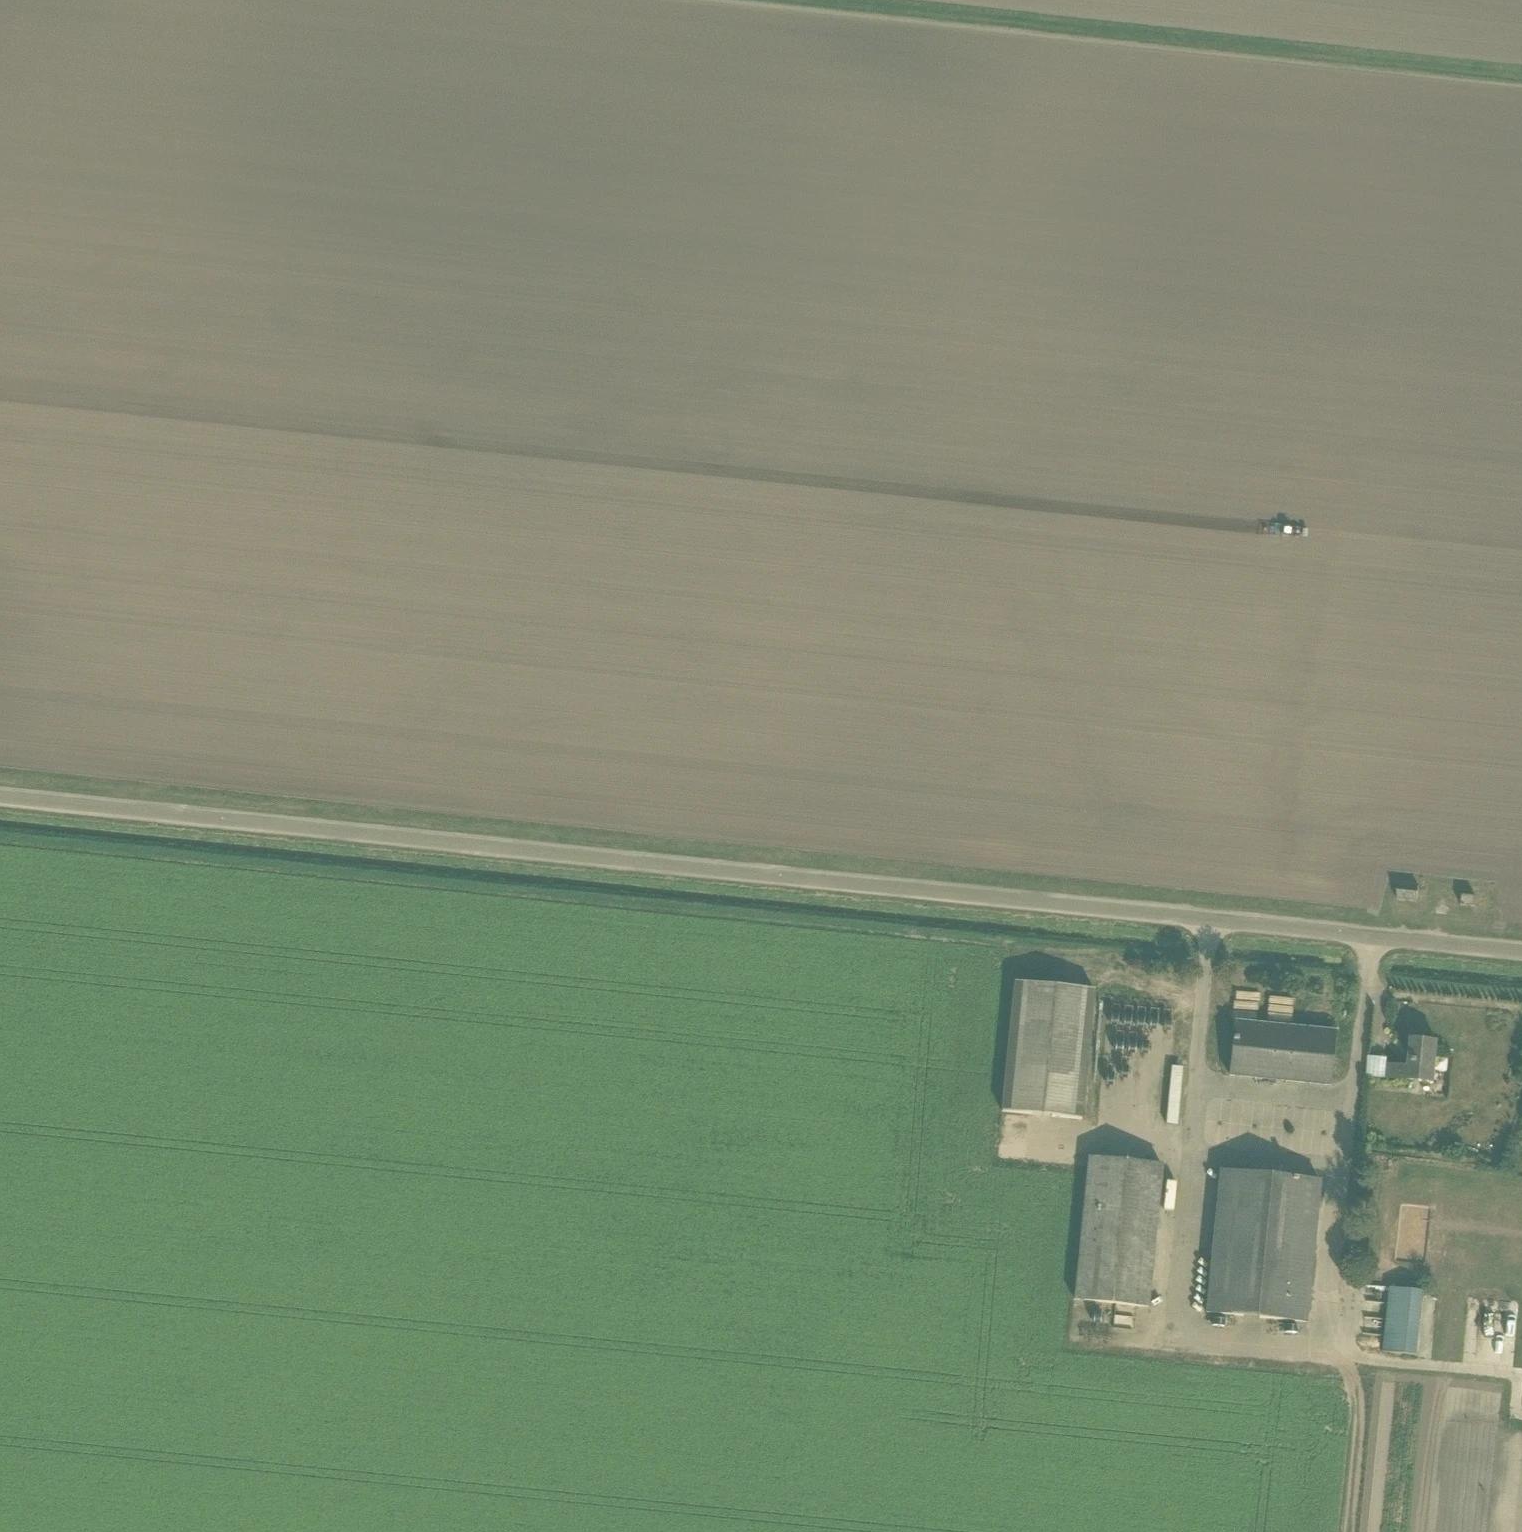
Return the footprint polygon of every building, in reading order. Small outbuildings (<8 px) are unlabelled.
[(1419,885),(1398,883),(1396,900),(1417,902),(1419,885)] [(1475,908),(1476,905),(1477,897),(1462,895),(1461,906),(1475,908)] [(1082,1120),(1095,990),(1015,982),(1002,1112),(1082,1120)] [(1275,1085),(1275,1080),(1330,1086),(1335,1032),(1235,1022),(1230,1076),(1268,1080),(1268,1085),(1275,1085)] [(1438,1042),(1412,1040),(1409,1067),(1388,1065),(1387,1078),(1434,1083),(1438,1042)] [(1088,1168),(1075,1300),(1148,1307),(1162,1166),(1089,1159),(1088,1168)] [(1306,1323),(1321,1182),(1221,1172),(1206,1313),(1306,1323)] [(1417,1356),(1423,1291),(1368,1286),(1362,1350),(1417,1356)]
